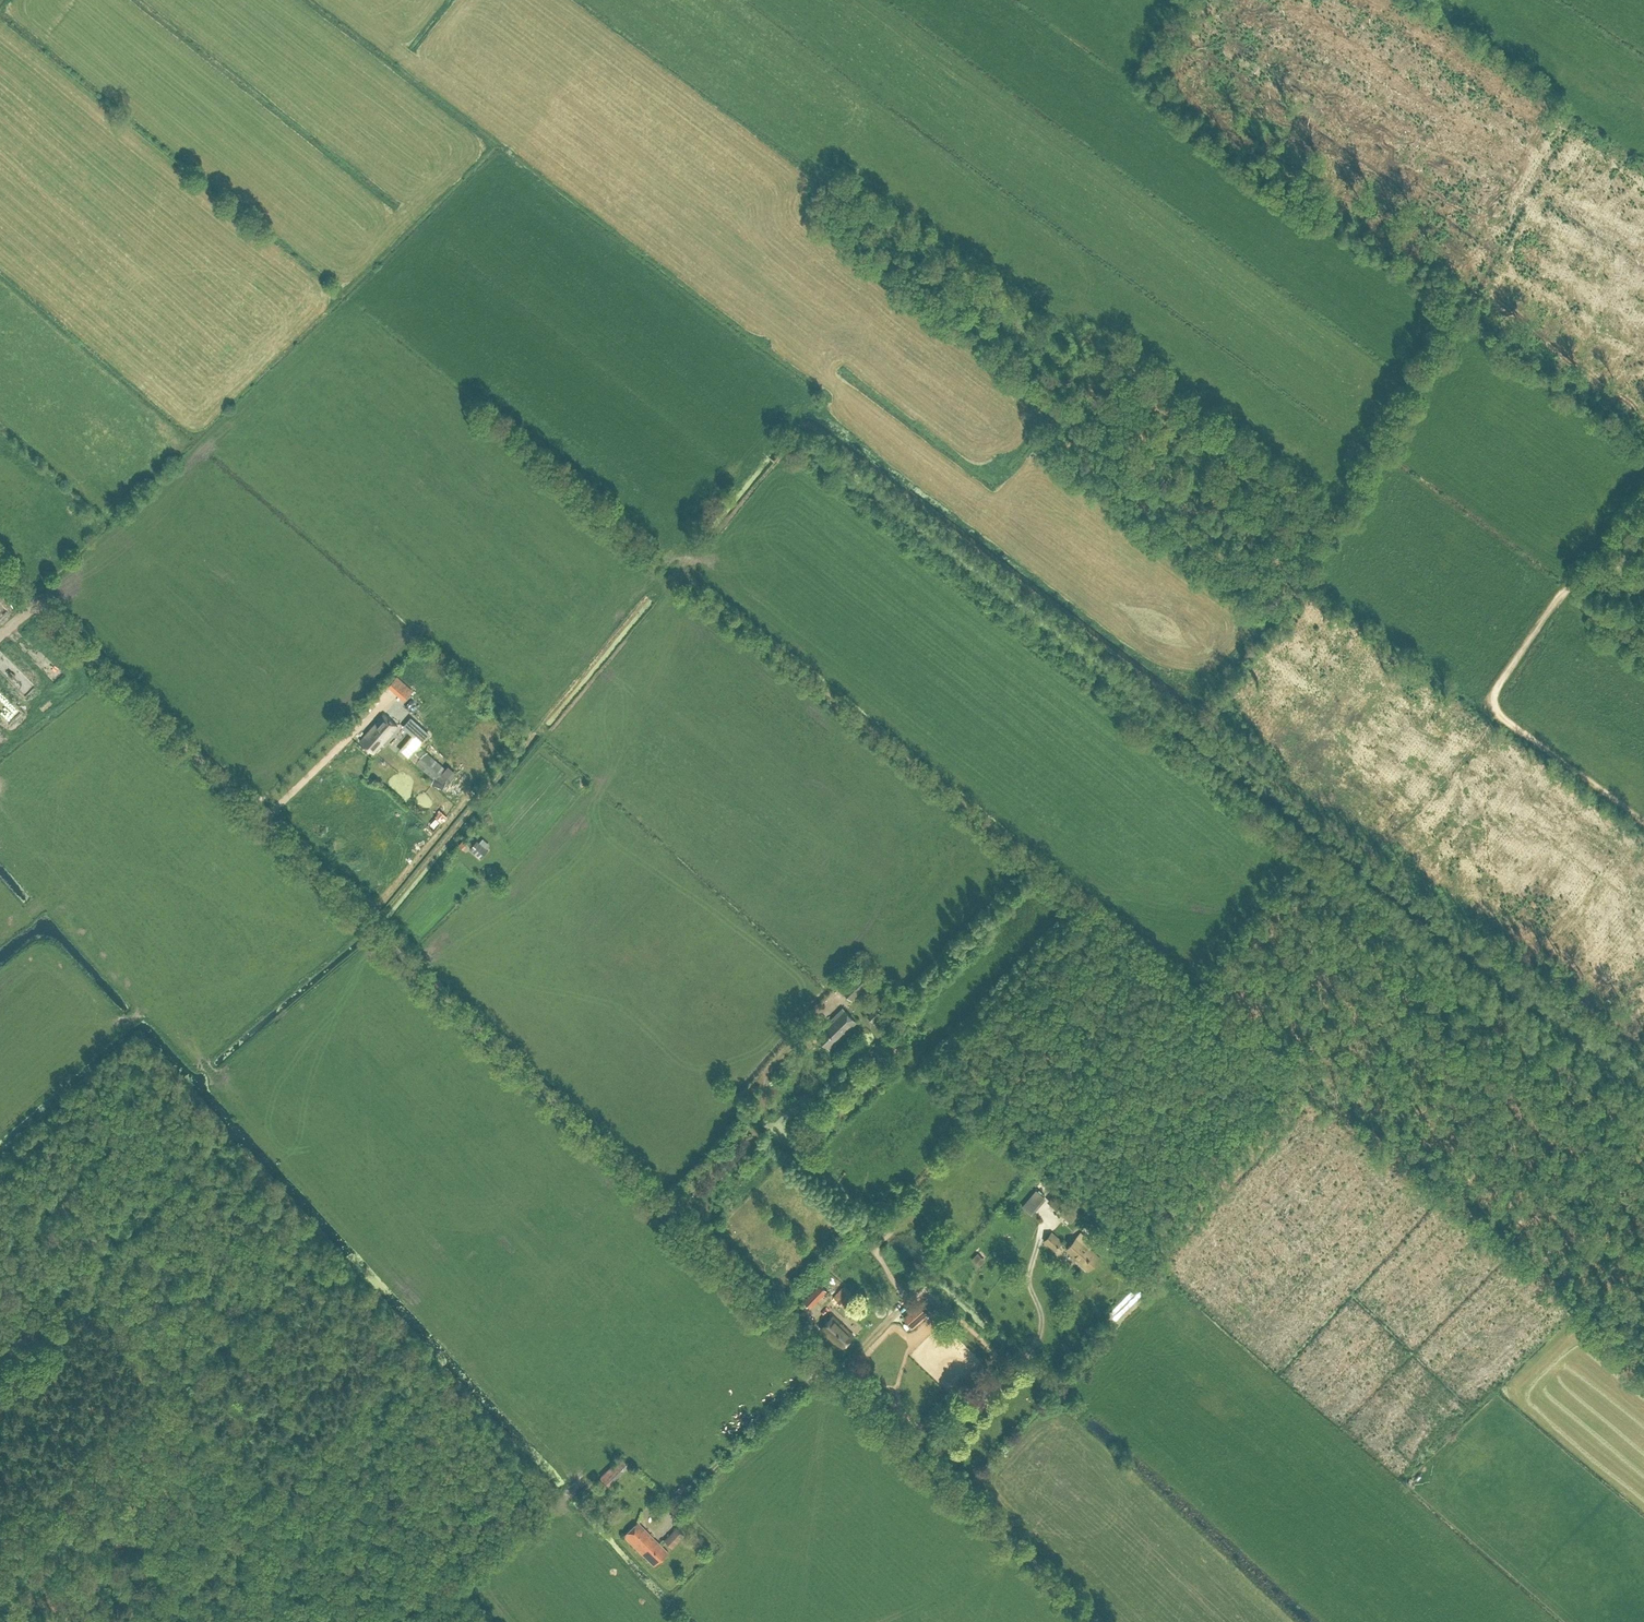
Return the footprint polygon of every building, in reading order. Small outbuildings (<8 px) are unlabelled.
[(401,690),(401,679),(393,679),(393,690),(401,690)] [(360,740),(374,752),(398,725),(384,713),(360,740)] [(410,718),(403,726),(414,736),(421,728),(410,718)] [(412,737),(401,749),(425,770),(428,766),(439,776),(446,768),(412,737)] [(368,765),(376,775),(384,768),(377,758),(368,765)] [(464,839),(458,845),(463,849),(468,842),(464,839)] [(476,841),(470,849),(475,853),(476,852),(482,857),(490,847),(480,839),(478,842),(476,841)] [(892,993),(878,979),(874,983),(888,997),(892,993)] [(815,1034),(829,1048),(856,1022),(842,1007),(815,1034)] [(45,1090),(35,1097),(38,1101),(48,1094),(45,1090)] [(1033,1187),(1022,1197),(1031,1206),(1041,1195),(1033,1187)] [(1051,1231),(1043,1240),(1054,1250),(1063,1241),(1051,1231)] [(1081,1232),(1077,1237),(1067,1248),(1078,1258),(1076,1261),(1087,1270),(1099,1257),(1089,1248),(1093,1242),(1081,1232)] [(803,1300),(811,1307),(827,1290),(819,1282),(803,1300)] [(844,1284),(833,1296),(842,1305),(854,1293),(844,1284)] [(821,1327),(841,1347),(853,1335),(832,1315),(821,1327)] [(623,1470),(615,1461),(600,1476),(609,1484),(623,1470)] [(624,1534),(654,1564),(667,1551),(638,1521),(624,1534)] [(672,1525),(659,1540),(668,1548),(681,1533),(672,1525)]
